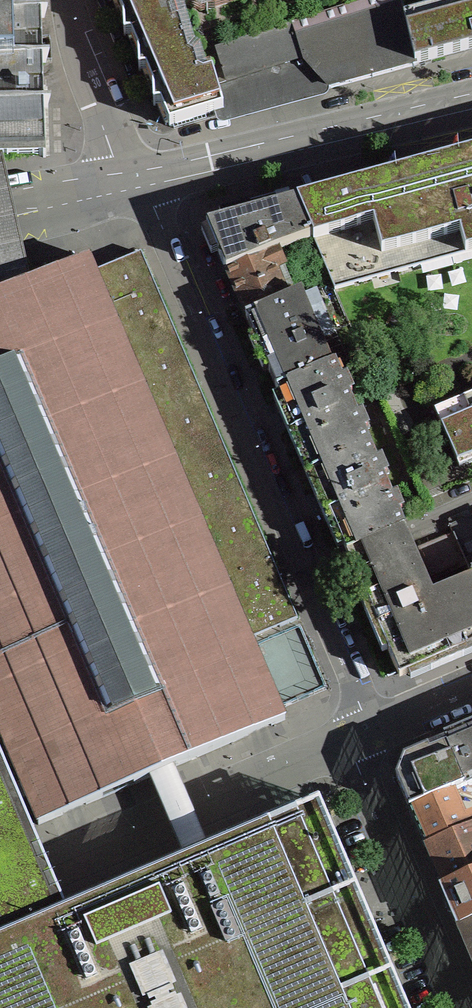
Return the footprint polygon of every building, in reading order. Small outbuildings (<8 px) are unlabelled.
[(6,157),(7,158),(8,158),(7,157),(43,156),(43,158),(45,157),(45,155),(44,108),(47,108),(47,105),(44,105),(43,87),(45,87),(45,86),(43,86),(43,80),(45,80),(45,79),(43,79),(42,63),(45,63),(45,62),(45,60),(42,60),(42,37),(41,18),(44,18),(44,15),(41,15),(41,5),(42,5),(42,4),(41,4),(41,0),(0,0),(0,157),(6,157)] [(213,113),(223,111),(216,87),(228,84),(217,50),(362,6),(360,0),(109,0),(109,1),(112,1),(123,26),(124,36),(127,36),(138,61),(138,71),(142,71),(153,96),(153,106),(157,105),(165,125),(168,124),(169,126),(173,126),(173,129),(214,117),(213,113)] [(328,89),(415,65),(404,18),(400,0),(379,0),(362,6),(217,50),(228,84),(216,87),(223,111),(224,113),(236,110),(232,100),(239,94),(244,86),(247,78),(303,60),(304,62),(328,89)] [(415,65),(471,50),(471,0),(404,18),(415,65)] [(296,201),(312,238),(334,289),(471,252),(471,153),(296,201)] [(27,282),(0,159),(0,288),(27,282)] [(296,201),(206,226),(226,271),(278,250),(312,238),(296,201)] [(278,250),(226,271),(246,318),(288,301),(275,272),(286,267),(278,250)] [(27,799),(38,825),(149,778),(174,767),(208,753),(285,719),(251,639),(297,620),(141,253),(94,273),(88,258),(66,267),(28,284),(27,282),(0,288),(0,810),(27,799)] [(288,301),(246,318),(277,391),(331,367),(301,295),(288,301)] [(331,367),(277,391),(312,473),(369,448),(334,366),(331,367)] [(463,397),(471,418),(471,393),(463,397)] [(463,397),(435,409),(460,467),(471,462),(471,418),(463,397)] [(346,554),(404,530),(369,448),(312,473),(346,554)] [(450,526),(454,534),(466,562),(471,576),(471,517),(450,526)] [(407,538),(404,530),(346,554),(399,678),(471,648),(471,579),(433,596),(408,537),(407,538)] [(430,577),(466,562),(454,534),(418,549),(430,577)] [(445,740),(465,787),(467,788),(471,785),(471,729),(445,740)] [(445,740),(436,745),(415,754),(414,754),(404,758),(396,778),(409,809),(451,792),(471,799),(471,789),(467,788),(465,787),(445,740)] [(149,778),(183,857),(208,847),(174,767),(149,778)] [(409,809),(426,848),(471,828),(471,814),(462,818),(451,792),(409,809)] [(318,800),(208,847),(183,857),(39,918),(15,928),(0,935),(0,1007),(407,1007),(318,800)] [(0,817),(0,890),(15,928),(39,918),(0,817)] [(426,848),(432,861),(431,861),(437,875),(438,874),(443,887),(471,875),(471,828),(426,848)] [(459,926),(471,921),(471,875),(443,887),(459,926)] [(459,926),(471,956),(471,921),(459,926)]
